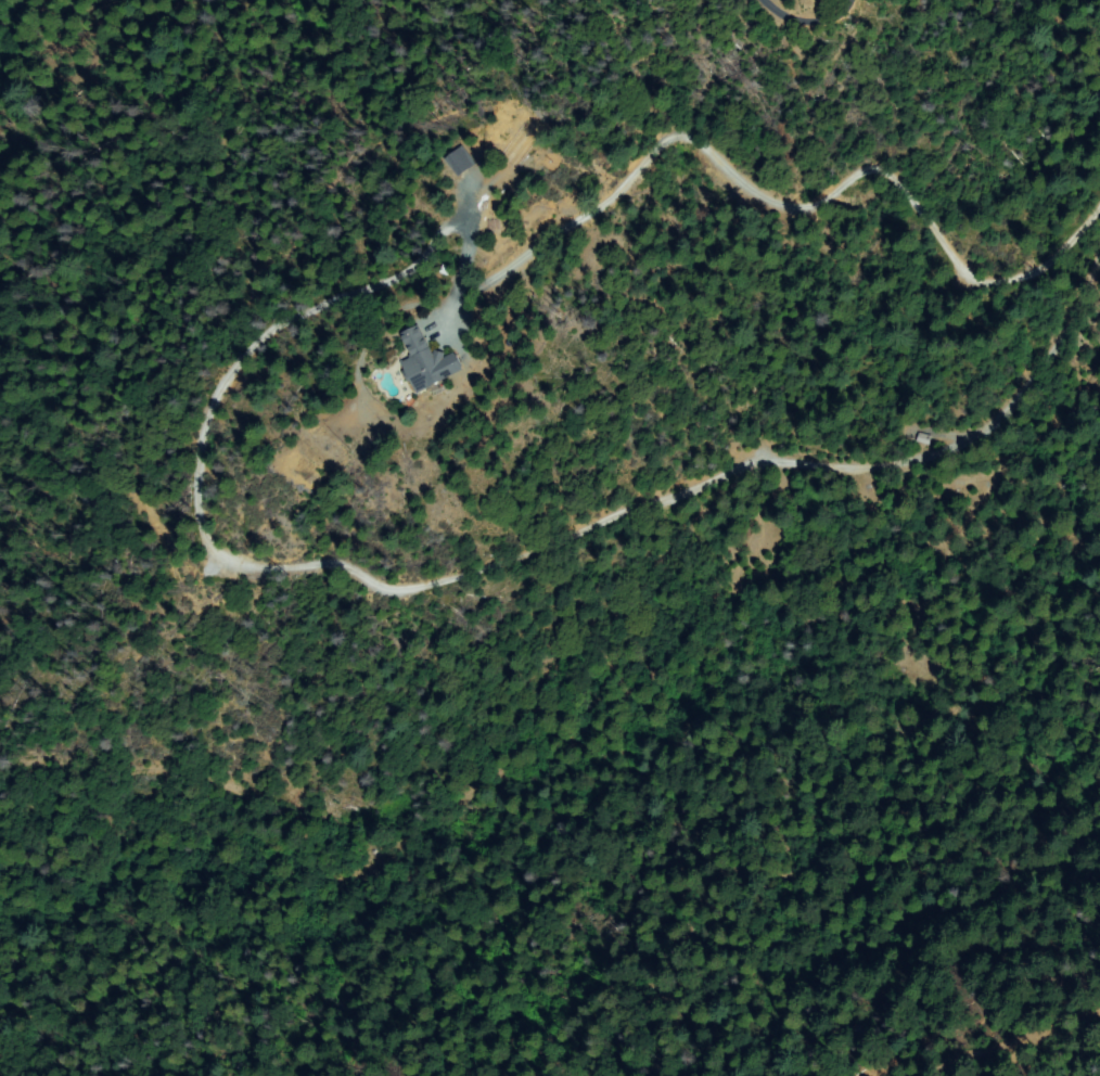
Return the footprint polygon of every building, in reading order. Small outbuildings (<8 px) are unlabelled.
[(460,177),(448,157),(463,149),(475,167),(460,177)] [(432,356),(439,351),(445,360),(456,355),(462,370),(419,393),(404,363),(414,358),(404,335),(418,329),(432,356)] [(920,434),(932,437),(930,446),(918,443),(920,434)]
